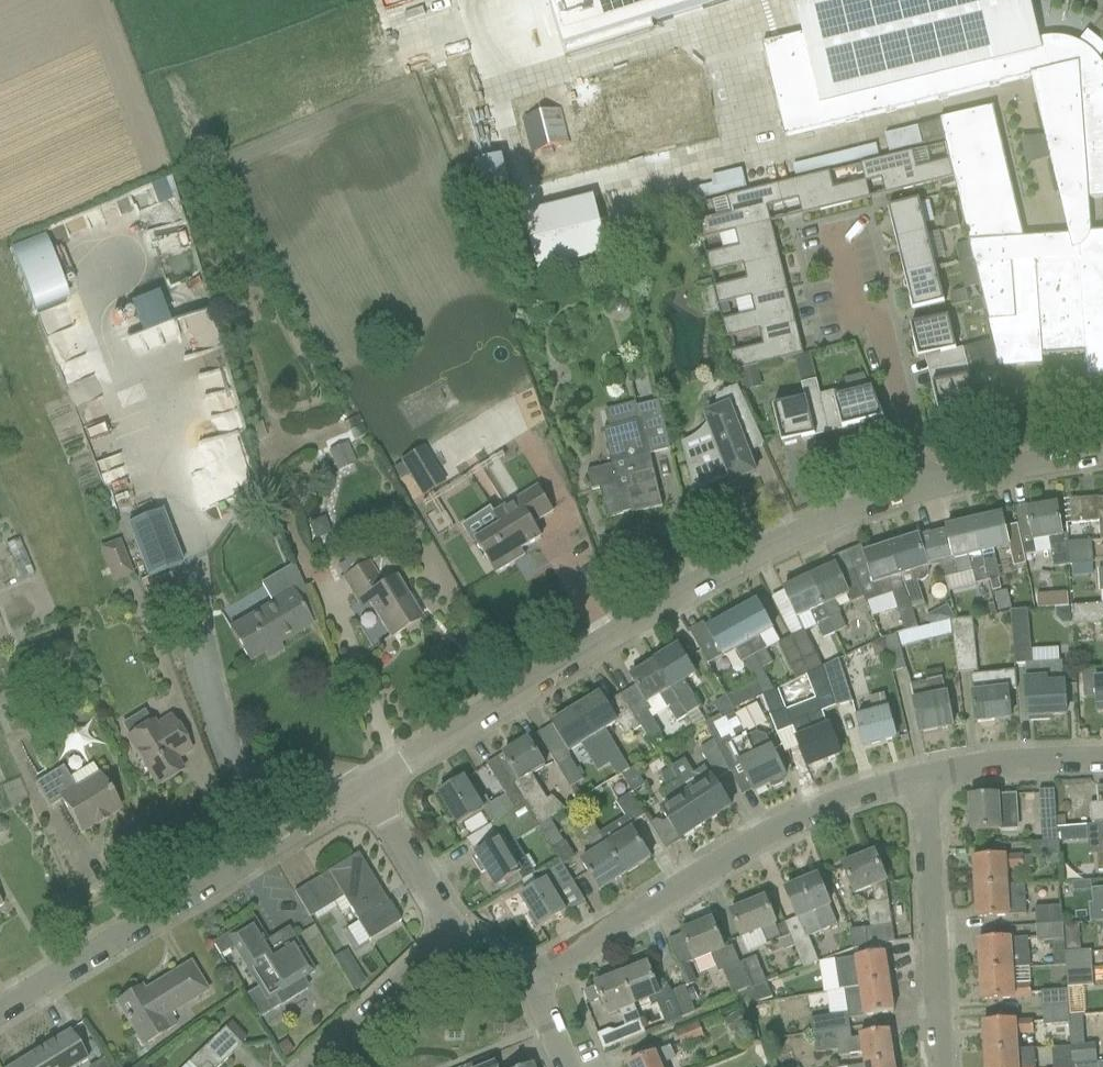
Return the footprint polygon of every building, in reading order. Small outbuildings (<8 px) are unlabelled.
[(738,0),(548,0),(565,54),(570,53),(573,62),(601,53),(598,44),(738,0)] [(795,3),(803,35),(763,45),(786,139),(1032,78),(1064,202),(1102,199),(1102,65),(1102,64),(1099,60),(1097,57),(1093,54),(1090,51),(1086,49),(1083,46),(1079,44),(1075,43),(1071,41),(1066,40),(1062,39),(1058,39),(1053,39),(1049,39),(1044,40),(1040,41),(1030,0),(808,0),(795,3)] [(641,155),(709,142),(691,52),(645,61),(658,128),(637,132),(641,155)] [(610,92),(619,122),(655,111),(646,81),(610,92)] [(998,360),(1016,359),(1015,356),(1025,355),(1026,359),(1085,354),(1087,380),(1102,379),(1102,232),(1092,233),(1091,228),(1073,229),(1074,235),(1025,238),(1025,237),(995,110),(995,108),(941,121),(941,123),(885,136),(890,154),(945,140),(950,161),(956,186),(970,244),(974,262),(984,301),(986,312),(998,360)] [(863,174),(865,182),(866,184),(867,184),(882,180),(886,196),(942,182),(943,189),(956,186),(950,161),(918,169),(914,153),(861,166),(863,174)] [(475,164),(487,217),(516,210),(503,157),(475,164)] [(863,174),(861,166),(855,167),(857,176),(863,174)] [(831,173),(779,186),(783,205),(799,201),(803,217),(871,200),(867,184),(866,184),(865,182),(835,190),(831,173)] [(176,200),(168,179),(150,186),(158,207),(176,200)] [(783,205),(779,186),(727,199),(731,215),(699,223),(704,241),(736,233),(772,224),(768,209),(783,205)] [(595,198),(524,216),(539,273),(609,255),(595,198)] [(921,202),(889,210),(897,244),(929,236),(921,202)] [(960,229),(957,215),(945,218),(947,231),(960,229)] [(780,257),(772,224),(736,233),(740,248),(707,256),(712,274),(744,266),(780,257)] [(937,270),(929,236),(897,244),(905,278),(937,270)] [(960,265),(974,262),(970,244),(956,247),(960,265)] [(33,311),(60,300),(43,257),(16,267),(33,311)] [(788,290),(780,257),(744,266),(748,281),(715,289),(720,307),(729,304),(752,299),(788,290)] [(946,305),(937,270),(905,278),(914,313),(946,305)] [(796,323),(788,290),(752,299),(756,314),(723,322),(728,339),(760,332),(796,323)] [(967,291),(965,291),(954,294),(951,299),(953,308),(970,304),(967,291)] [(125,303),(136,334),(164,323),(152,292),(125,303)] [(986,312),(984,301),(971,304),(973,315),(986,312)] [(732,317),(729,304),(720,307),(723,319),(732,317)] [(933,358),(936,372),(967,364),(963,350),(957,352),(949,318),(911,328),(919,362),(933,358)] [(804,356),(796,323),(760,332),(764,347),(731,354),(736,373),(804,356)] [(734,339),(728,340),(730,350),(736,349),(734,339)] [(979,411),(967,364),(936,372),(939,385),(933,386),(942,421),(979,411)] [(758,368),(739,373),(744,392),(763,387),(758,368)] [(815,431),(828,428),(821,397),(817,382),(802,385),(806,400),(774,408),(783,446),(817,438),(815,431)] [(687,455),(696,489),(729,477),(732,484),(748,478),(745,470),(752,467),(753,470),(754,470),(748,453),(765,445),(738,387),(723,393),(729,408),(706,417),(717,444),(687,455)] [(834,393),(821,397),(828,428),(842,425),(843,431),(885,421),(873,390),(836,399),(834,393)] [(589,473),(592,492),(600,490),(607,520),(609,519),(643,510),(644,513),(663,508),(650,456),(672,451),(660,402),(638,408),(636,403),(605,411),(610,430),(604,431),(613,467),(589,473)] [(362,426),(349,432),(354,441),(367,435),(362,426)] [(338,472),(356,464),(348,444),(329,451),(338,472)] [(446,483),(424,447),(400,461),(422,498),(446,483)] [(249,454),(229,453),(229,483),(249,483),(249,454)] [(477,543),(496,575),(516,564),(512,557),(543,539),(534,525),(554,513),(540,488),(495,516),(502,527),(477,543)] [(161,513),(153,491),(120,503),(148,579),(183,565),(163,512),(161,513)] [(1070,501),(1072,525),(1100,522),(1101,541),(1102,541),(1102,499),(1070,501)] [(1070,566),(1068,544),(1066,535),(1063,536),(1058,506),(1029,511),(1035,543),(1050,540),(1054,569),(1070,566)] [(996,555),(995,552),(1010,548),(1005,529),(1002,516),(974,523),(989,582),(990,582),(999,580),(1001,579),(996,555)] [(949,540),(934,543),(946,580),(957,576),(973,573),(976,585),(978,585),(987,582),(989,582),(974,523),(947,529),(949,540)] [(1005,529),(1010,548),(1014,568),(1026,566),(1018,526),(1005,529)] [(919,538),(891,547),(917,629),(919,628),(912,610),(925,605),(918,583),(923,582),(925,581),(927,580),(929,576),(929,571),(928,570),(929,570),(919,538)] [(99,549),(112,584),(133,576),(120,541),(99,549)] [(1092,542),(1068,544),(1070,566),(1094,564),(1092,542)] [(917,629),(891,547),(865,555),(868,566),(854,571),(865,598),(864,599),(867,605),(879,599),(893,595),(905,633),(909,632),(909,631),(917,629)] [(390,640),(421,621),(395,581),(382,589),(367,565),(365,566),(357,555),(338,567),(345,579),(343,580),(359,605),(366,600),(390,640)] [(836,567),(809,579),(834,635),(847,629),(841,615),(836,603),(849,597),(852,604),(864,599),(865,598),(854,571),(841,577),(836,567)] [(155,595),(175,587),(171,574),(150,582),(155,595)] [(824,640),(834,635),(809,579),(784,590),(798,620),(812,614),(817,626),(818,626),(824,640)] [(1002,591),(999,580),(990,582),(993,593),(1002,591)] [(239,669),(249,663),(312,626),(312,625),(318,622),(303,587),(229,630),(220,636),(239,669)] [(1007,591),(995,594),(999,610),(1011,607),(1007,591)] [(1068,593),(1056,594),(1057,609),(1069,608),(1068,593)] [(732,617),(774,693),(778,691),(775,692),(763,670),(773,664),(766,651),(768,650),(761,639),(774,632),(758,603),(732,617)] [(1100,605),(1072,608),(1074,626),(1102,624),(1100,605)] [(932,626),(950,622),(956,621),(948,606),(927,617),(932,626)] [(1058,619),(1064,624),(1072,623),(1071,610),(1057,610),(1058,619)] [(1028,611),(1011,612),(1016,665),(1026,664),(1029,719),(1030,719),(1030,723),(1051,721),(1050,717),(1067,716),(1063,663),(1034,665),(1031,643),(1028,611)] [(763,697),(764,698),(774,693),(732,617),(708,631),(724,659),(737,652),(743,663),(745,662),(755,681),(728,697),(735,710),(763,697)] [(955,654),(976,652),(973,619),(956,621),(950,622),(953,635),(955,654)] [(885,639),(887,648),(894,674),(906,670),(901,648),(953,635),(950,622),(932,626),(909,632),(905,633),(897,635),(897,636),(885,639)] [(805,631),(790,638),(809,675),(823,669),(805,631)] [(807,676),(809,675),(790,638),(779,644),(797,681),(807,676)] [(687,717),(687,716),(698,710),(699,710),(689,695),(683,684),(696,675),(680,648),(654,664),(687,717)] [(853,703),(840,660),(824,668),(837,708),(853,703)] [(687,717),(654,664),(631,678),(636,687),(622,696),(641,728),(657,753),(668,746),(661,736),(663,735),(650,713),(653,711),(649,704),(661,697),(667,709),(669,708),(677,722),(687,717)] [(824,668),(823,669),(809,675),(807,676),(816,700),(787,711),(779,691),(778,691),(774,693),(764,698),(777,731),(791,725),(809,769),(841,756),(830,730),(829,730),(822,714),(837,708),(824,668)] [(927,683),(911,686),(915,703),(914,704),(920,734),(953,728),(947,697),(946,697),(943,680),(944,680),(942,669),(925,672),(927,683)] [(1094,699),(1095,714),(1102,714),(1102,671),(1083,672),(1085,699),(1094,699)] [(973,695),(976,724),(1011,720),(1008,692),(1007,692),(1007,690),(1017,690),(1015,672),(971,676),(974,695),(973,695)] [(611,766),(618,777),(619,779),(624,776),(623,775),(630,770),(606,732),(618,724),(627,736),(641,728),(622,696),(607,705),(602,696),(576,712),(610,766),(611,766)] [(857,719),(864,748),(897,739),(890,712),(889,712),(885,696),(871,700),(875,715),(857,719)] [(698,710),(687,716),(695,729),(705,723),(698,710)] [(740,765),(754,794),(786,778),(766,737),(757,733),(747,739),(746,738),(738,742),(737,740),(744,737),(745,734),(733,711),(721,717),(720,717),(706,724),(715,741),(729,770),(740,765)] [(553,726),(566,748),(552,756),(571,788),(576,786),(584,781),(572,760),(570,753),(582,746),(599,773),(610,766),(576,712),(553,726)] [(127,739),(157,788),(183,772),(176,760),(191,751),(170,717),(155,726),(153,723),(127,739)] [(529,740),(498,759),(527,806),(533,817),(540,828),(552,821),(551,820),(566,810),(553,797),(547,801),(533,776),(546,768),(529,740)] [(701,751),(717,776),(729,770),(715,741),(701,751)] [(527,806),(498,759),(487,766),(506,797),(500,801),(499,800),(491,805),(487,798),(480,802),(465,779),(439,795),(440,796),(449,810),(448,810),(459,827),(485,811),(493,826),(527,806)] [(731,808),(720,790),(705,768),(694,774),(685,760),(674,767),(706,825),(731,808)] [(107,818),(120,810),(92,765),(69,778),(62,768),(35,785),(49,809),(61,801),(82,834),(95,826),(96,827),(98,826),(97,824),(105,820),(106,821),(108,820),(107,818)] [(637,779),(638,774),(634,767),(630,770),(623,775),(624,776),(628,784),(637,779)] [(649,814),(646,816),(666,849),(681,840),(706,825),(674,767),(661,776),(669,789),(663,794),(670,805),(661,811),(668,821),(665,823),(657,821),(654,823),(649,814)] [(634,793),(628,784),(624,776),(619,779),(580,803),(590,820),(625,876),(651,859),(633,831),(630,826),(646,816),(630,796),(634,793)] [(1098,789),(1099,804),(1091,804),(1091,826),(1102,826),(1102,788),(1098,789)] [(1040,791),(1042,822),(1043,843),(1058,843),(1057,828),(1056,817),(1055,790),(1040,791)] [(1017,830),(1017,812),(1016,797),(999,798),(999,797),(971,799),(973,832),(1001,831),(1017,830)] [(499,835),(500,837),(533,817),(527,806),(493,826),(499,835)] [(516,842),(517,843),(540,828),(533,817),(500,837),(499,835),(488,842),(491,848),(502,841),(506,848),(516,842)] [(1057,828),(1066,827),(1066,817),(1056,817),(1057,828)] [(601,892),(625,876),(590,820),(576,829),(585,844),(589,842),(596,853),(581,861),(601,892)] [(565,843),(562,839),(552,821),(540,828),(553,850),(565,843)] [(1091,826),(1086,827),(1087,840),(1098,839),(1098,855),(1099,872),(1102,872),(1102,826),(1091,826)] [(1058,843),(1068,842),(1067,828),(1066,827),(1057,828),(1058,843)] [(530,857),(527,859),(517,843),(516,842),(506,848),(502,841),(491,848),(477,857),(477,858),(474,860),(482,874),(486,872),(496,889),(519,875),(523,882),(537,874),(534,870),(537,868),(530,857)] [(1059,856),(1058,843),(1043,843),(1033,844),(1030,844),(1031,857),(1033,857),(1052,856),(1059,856)] [(328,874),(306,887),(320,911),(334,903),(341,915),(349,909),(358,924),(357,925),(369,942),(370,942),(369,940),(398,921),(399,923),(401,923),(389,904),(358,855),(328,873),(328,874)] [(888,902),(889,902),(886,883),(887,882),(875,855),(844,868),(855,896),(874,888),(876,902),(868,904),(871,929),(866,930),(866,929),(850,931),(853,950),(895,944),(892,926),(888,902)] [(1033,868),(1033,857),(1031,857),(1023,858),(1023,856),(974,859),(976,891),(1008,889),(1008,887),(1007,871),(1025,870),(1025,869),(1033,868)] [(555,894),(574,883),(561,861),(540,874),(545,883),(521,898),(531,914),(529,916),(538,931),(540,929),(541,929),(567,913),(555,894)] [(838,926),(819,878),(786,891),(798,919),(786,924),(795,946),(804,969),(819,962),(809,938),(838,926)] [(1073,893),(1092,892),(1092,891),(1091,882),(1072,884),(1073,893)] [(1027,904),(1026,904),(1025,888),(1025,886),(1008,887),(1008,889),(976,891),(978,919),(1028,916),(1027,904)] [(784,951),(795,946),(786,924),(785,924),(786,924),(777,928),(766,900),(731,914),(742,939),(761,931),(767,946),(780,941),(784,951)] [(484,922),(493,917),(487,907),(478,912),(484,922)] [(1036,909),(1037,926),(1063,925),(1062,913),(1062,907),(1036,909)] [(233,931),(253,966),(246,971),(258,989),(245,997),(259,1019),(309,989),(304,979),(314,973),(294,939),(293,940),(274,952),(253,919),(233,931)] [(725,951),(713,921),(682,934),(683,935),(669,941),(688,988),(697,984),(689,964),(694,962),(694,963),(712,956),(719,973),(723,972),(734,996),(750,989),(740,965),(733,948),(725,951)] [(1064,941),(1063,925),(1037,926),(1038,943),(1054,942),(1056,967),(1066,966),(1065,953),(1066,953),(1066,941),(1064,941)] [(1078,935),(1080,933),(1079,926),(1065,927),(1066,939),(1068,939),(1071,938),(1073,937),(1076,936),(1078,935)] [(212,944),(220,956),(236,946),(229,934),(212,944)] [(981,973),(1013,971),(1013,969),(1030,968),(1029,952),(1030,952),(1029,938),(979,941),(981,973)] [(1066,966),(1067,971),(1093,970),(1092,952),(1066,953),(1065,953),(1066,966)] [(861,988),(890,984),(886,954),(840,961),(842,975),(858,972),(861,988)] [(751,990),(767,984),(765,979),(757,958),(740,965),(750,989),(751,990)] [(353,960),(340,968),(346,979),(359,971),(353,960)] [(209,991),(192,963),(178,971),(182,978),(148,998),(142,987),(116,1003),(143,1047),(177,1026),(170,1015),(209,991)] [(634,1007),(650,1000),(660,997),(648,965),(647,966),(647,967),(623,976),(623,975),(622,976),(634,1007)] [(1094,986),(1093,970),(1067,971),(1068,988),(1094,986)] [(981,973),(983,1001),(1033,999),(1032,986),(1014,987),(1013,971),(981,973)] [(778,974),(765,979),(767,984),(780,979),(778,974)] [(641,1021),(634,1007),(622,976),(622,977),(598,986),(598,985),(596,986),(597,988),(602,999),(609,1017),(620,1012),(626,1027),(615,1032),(621,1045),(647,1034),(641,1021)] [(751,1005),(755,1004),(773,998),(767,984),(751,990),(750,991),(750,992),(747,993),(751,1005)] [(849,1021),(895,1013),(890,984),(861,988),(845,991),(847,1009),(849,1021)] [(696,1013),(692,1004),(687,992),(685,987),(672,993),(682,1018),(696,1013)] [(589,1004),(602,999),(597,988),(585,993),(589,1004)] [(687,992),(692,1004),(699,1001),(694,989),(687,992)] [(1069,1009),(1067,990),(1042,992),(1043,1010),(1069,1009)] [(1044,1026),(1070,1025),(1069,1017),(1069,1009),(1043,1010),(1044,1026)] [(747,1025),(738,1012),(724,1022),(733,1034),(747,1025)] [(811,1020),(813,1035),(833,1032),(831,1017),(811,1020)] [(1070,1025),(1070,1027),(1084,1026),(1083,1017),(1069,1017),(1070,1025)] [(1035,1050),(1018,1051),(1017,1035),(1035,1034),(1034,1020),(984,1023),(986,1055),(1035,1052),(1035,1050)] [(240,1045),(247,1039),(232,1023),(225,1029),(196,1058),(195,1057),(184,1066),(220,1066),(241,1046),(240,1045)] [(676,1033),(682,1046),(704,1037),(699,1025),(676,1033)] [(863,1054),(865,1066),(895,1062),(890,1032),(860,1037),(861,1040),(853,1041),(851,1029),(833,1032),(813,1035),(816,1055),(838,1051),(839,1057),(863,1054)] [(69,1031),(11,1066),(77,1066),(87,1061),(69,1031)] [(277,1047),(284,1059),(293,1053),(286,1041),(277,1047)] [(1097,1062),(1096,1045),(1072,1047),(1073,1048),(1073,1063),(1091,1063),(1097,1062)] [(661,1065),(676,1058),(671,1047),(629,1065),(630,1066),(662,1066),(661,1065)] [(1073,1048),(1053,1049),(1054,1066),(1073,1066),(1073,1063),(1073,1048)] [(1035,1052),(986,1055),(987,1066),(1036,1066),(1035,1052)] [(489,1057),(465,1066),(493,1066),(489,1057)]
